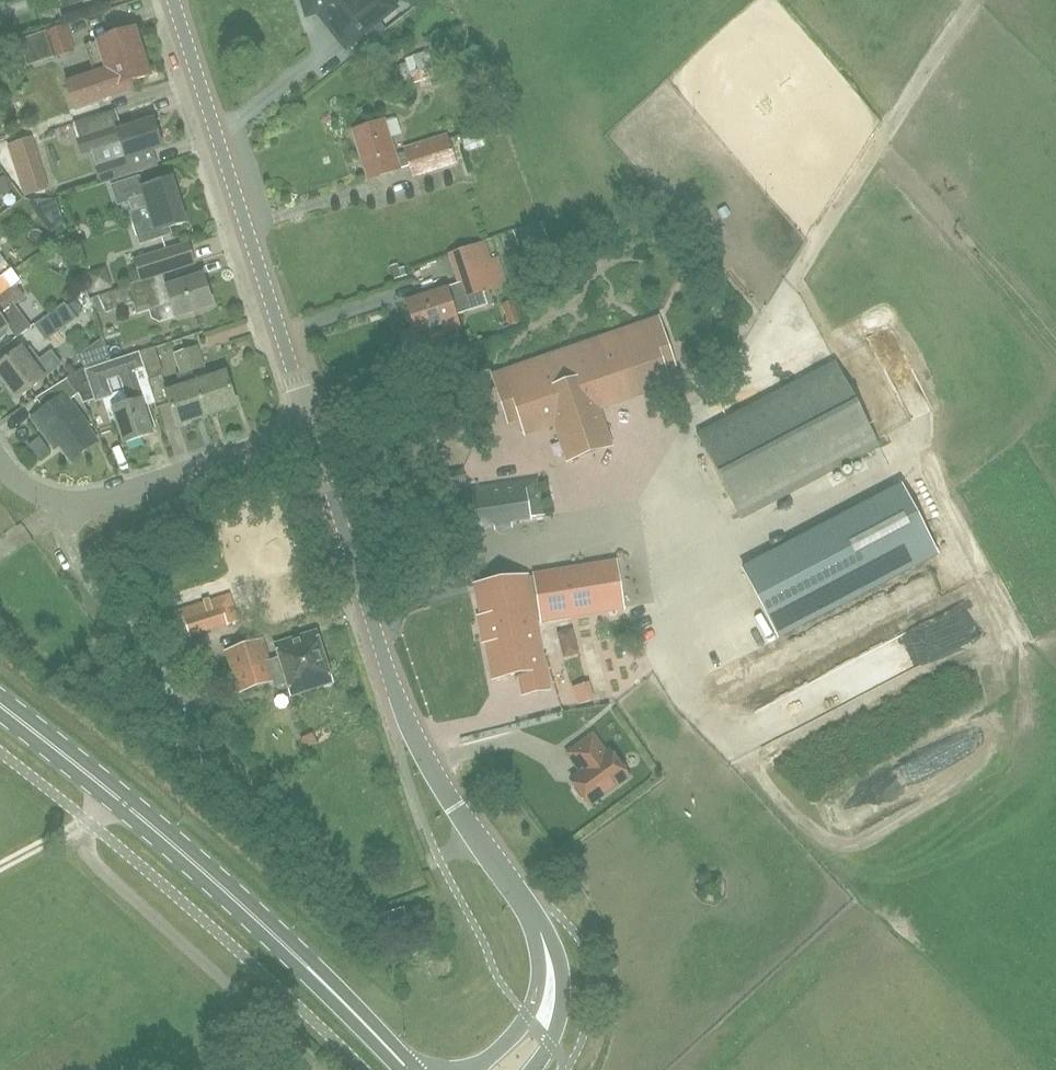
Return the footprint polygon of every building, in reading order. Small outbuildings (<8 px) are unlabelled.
[(363,33),(394,9),(387,0),(359,0),(353,5),(350,2),(350,0),(304,0),(309,15),(315,13),(344,49),(363,33)] [(108,33),(104,20),(79,29),(91,65),(141,48),(140,44),(144,43),(138,27),(134,29),(133,25),(108,33)] [(56,32),(62,61),(81,56),(75,27),(56,32)] [(146,51),(142,52),(141,48),(91,65),(82,67),(94,103),(123,94),(119,81),(148,71),(147,68),(151,66),(146,51)] [(414,87),(438,80),(430,54),(405,62),(414,87)] [(108,116),(84,124),(75,127),(80,142),(79,143),(83,157),(122,144),(127,161),(104,169),(109,184),(158,169),(153,154),(163,151),(154,123),(136,129),(134,124),(112,131),(108,116)] [(416,181),(459,168),(449,138),(406,152),(407,155),(397,158),(386,124),(354,134),(363,162),(369,160),(376,180),(412,169),(416,181)] [(471,153),(486,148),(482,134),(466,139),(471,153)] [(30,140),(10,147),(26,196),(46,189),(30,140)] [(141,248),(153,244),(166,239),(164,233),(187,225),(173,181),(143,191),(145,199),(129,203),(133,215),(132,216),(141,248)] [(465,302),(500,290),(509,288),(500,261),(491,263),(485,246),(450,258),(460,289),(465,302)] [(194,266),(188,247),(135,264),(141,283),(194,266)] [(0,255),(0,285),(14,274),(0,255)] [(0,285),(0,299),(21,284),(14,274),(0,285)] [(145,283),(128,288),(134,305),(138,317),(173,306),(178,321),(214,309),(204,279),(150,296),(145,283)] [(0,343),(7,338),(8,334),(6,331),(9,329),(8,327),(22,316),(16,308),(27,300),(18,288),(0,302),(0,343)] [(134,305),(128,288),(101,297),(107,314),(134,305)] [(456,320),(447,293),(408,306),(417,334),(403,339),(411,362),(448,350),(447,346),(462,341),(458,332),(460,331),(456,320)] [(509,423),(521,418),(519,414),(539,407),(545,427),(556,424),(569,461),(610,446),(597,410),(728,364),(707,304),(494,377),(509,423)] [(48,342),(76,320),(66,307),(38,329),(48,342)] [(187,354),(194,374),(204,370),(198,350),(187,354)] [(23,351),(0,368),(0,377),(19,402),(46,382),(46,381),(63,368),(53,354),(41,364),(32,352),(26,356),(23,351)] [(150,382),(164,377),(155,351),(141,356),(150,382)] [(176,357),(182,375),(183,378),(193,374),(194,374),(187,354),(176,357)] [(140,357),(87,373),(97,404),(112,399),(107,383),(121,379),(132,408),(114,413),(126,446),(154,437),(148,422),(152,419),(136,376),(145,373),(140,357)] [(743,521),(882,449),(837,364),(698,436),(743,521)] [(208,419),(197,387),(193,374),(183,378),(182,375),(177,377),(182,392),(167,396),(178,429),(208,419)] [(227,377),(197,387),(208,419),(238,409),(227,377)] [(80,396),(69,381),(37,401),(45,411),(33,420),(51,443),(56,440),(73,463),(97,443),(86,429),(89,427),(71,402),(80,396)] [(522,487),(522,486),(463,495),(468,531),(544,520),(539,484),(522,487)] [(902,487),(745,570),(781,640),(939,557),(902,487)] [(624,609),(622,593),(617,563),(479,586),(485,622),(481,623),(483,630),(525,622),(525,625),(536,623),(624,609)] [(917,580),(930,603),(952,592),(939,568),(917,580)] [(177,643),(239,623),(231,597),(169,617),(177,643)] [(955,615),(884,648),(901,683),(972,650),(955,615)] [(489,644),(496,681),(523,676),(524,683),(546,679),(536,623),(525,625),(525,622),(483,630),(485,641),(488,640),(489,644)] [(563,635),(568,659),(584,656),(579,631),(563,635)] [(293,699),(334,686),(317,635),(277,648),(282,663),(269,667),(262,644),(229,655),(242,694),(287,680),(293,699)] [(870,657),(785,700),(798,725),(882,682),(870,657)] [(607,756),(594,738),(569,756),(583,775),(572,783),(590,807),(629,779),(611,754),(607,756)]
